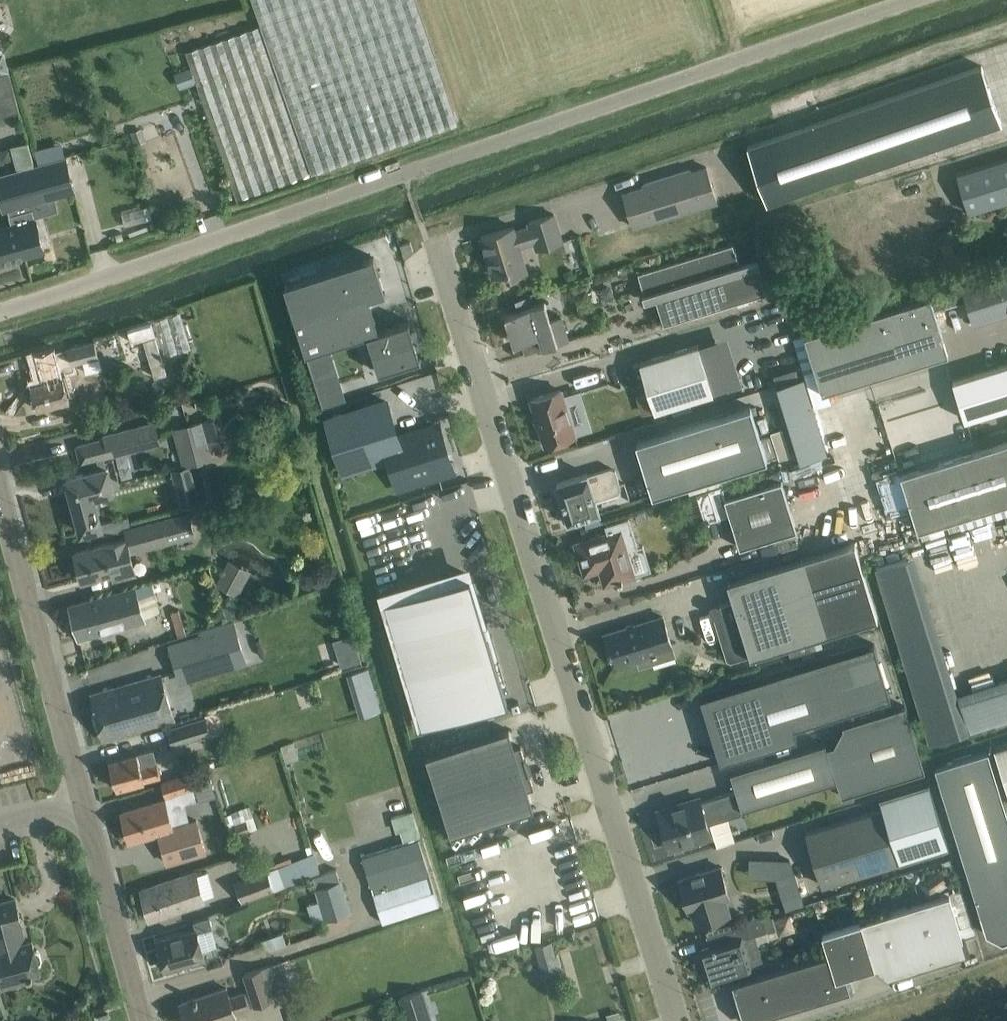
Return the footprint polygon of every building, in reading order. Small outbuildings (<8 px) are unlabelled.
[(258,24),(309,174),(458,122),(416,0),(249,0),(258,24)] [(235,199),(309,174),(258,24),(183,50),(235,199)] [(9,70),(3,52),(0,52),(0,73),(9,70)] [(767,203),(888,161),(1001,122),(982,65),(747,146),(767,203)] [(9,70),(0,73),(0,116),(20,111),(15,90),(9,70)] [(18,168),(33,164),(28,141),(13,145),(18,168)] [(0,174),(0,200),(2,209),(73,190),(65,157),(0,174)] [(957,173),(969,212),(1006,201),(1006,158),(957,173)] [(717,200),(713,186),(707,167),(692,171),(691,169),(643,184),(644,186),(623,193),(633,226),(717,200)] [(12,225),(0,229),(0,262),(45,249),(36,218),(36,219),(33,208),(9,215),(12,225)] [(537,248),(543,246),(562,240),(554,214),(528,221),(530,226),(515,231),(514,226),(481,236),(493,275),(506,271),(508,276),(527,270),(519,245),(534,241),(537,248)] [(404,254),(414,251),(411,241),(401,244),(404,254)] [(664,323),(683,317),(766,292),(758,265),(741,271),(733,243),(638,272),(647,301),(656,298),(664,323)] [(374,256),(285,284),(296,321),(385,292),(374,256)] [(1006,314),(1006,271),(963,286),(967,299),(975,324),(1006,314)] [(959,275),(926,285),(929,296),(933,309),(967,299),(963,286),(959,275)] [(933,309),(929,296),(803,334),(821,391),(947,352),(933,309)] [(367,298),(296,321),(307,353),(377,331),(367,298)] [(545,301),(505,313),(514,342),(540,334),(544,347),(569,339),(562,316),(550,319),(545,301)] [(121,325),(128,361),(193,348),(186,312),(121,325)] [(379,338),(370,341),(381,378),(419,367),(408,330),(379,338)] [(118,358),(115,335),(101,337),(104,360),(118,358)] [(102,368),(99,356),(95,340),(56,351),(55,346),(29,353),(32,365),(37,364),(42,382),(31,385),(37,408),(71,400),(63,370),(76,367),(75,362),(83,360),(86,372),(102,368)] [(654,410),(673,404),(714,392),(699,344),(640,362),(654,410)] [(1006,406),(1006,363),(953,380),(965,419),(1006,406)] [(805,385),(779,393),(800,461),(826,453),(811,404),(805,385)] [(561,389),(531,398),(545,444),(575,435),(561,389)] [(426,431),(413,391),(327,418),(342,466),(398,449),(407,479),(449,465),(437,428),(426,431)] [(759,471),(756,462),(767,459),(751,406),(636,441),(652,494),(687,484),(689,493),(759,471)] [(213,457),(210,449),(222,445),(214,418),(173,430),(184,466),(190,464),(213,457)] [(78,446),(81,460),(105,454),(158,440),(159,439),(154,421),(153,421),(122,430),(103,435),(104,439),(78,446)] [(977,510),(1006,501),(1006,440),(900,473),(918,528),(930,524),(934,536),(957,529),(953,517),(977,510)] [(184,466),(172,469),(176,483),(194,479),(190,464),(184,466)] [(85,473),(67,478),(81,532),(100,526),(103,526),(94,493),(114,487),(108,467),(85,473)] [(599,510),(596,499),(618,491),(621,486),(615,469),(611,467),(588,474),(588,473),(557,482),(565,510),(564,510),(561,515),(563,521),(570,524),(576,522),(579,518),(578,517),(599,510)] [(740,547),(759,541),(797,529),(781,480),(724,497),(740,547)] [(94,547),(75,552),(82,579),(102,574),(111,572),(113,580),(132,575),(137,573),(132,552),(184,538),(195,535),(188,511),(177,514),(130,526),(125,528),(126,529),(128,538),(122,539),(94,547)] [(127,516),(116,519),(119,531),(126,529),(125,528),(130,526),(127,516)] [(653,570),(645,544),(638,546),(630,517),(606,525),(608,533),(575,543),(581,562),(598,557),(602,567),(600,568),(605,584),(618,580),(619,583),(623,581),(622,579),(635,575),(653,570)] [(750,656),(829,632),(876,618),(853,541),(727,580),(733,600),(719,605),(720,609),(718,613),(713,615),(727,658),(731,660),(750,655),(750,656)] [(873,552),(926,727),(1006,703),(1006,666),(954,682),(911,541),(873,552)] [(228,559),(216,583),(239,595),(251,570),(228,559)] [(470,574),(384,600),(407,676),(422,725),(491,704),(507,699),(503,684),(507,683),(506,681),(502,682),(484,622),(470,574)] [(89,599),(69,604),(79,638),(98,632),(113,628),(112,624),(143,615),(160,611),(151,581),(135,586),(89,599)] [(186,634),(179,608),(170,611),(177,636),(186,634)] [(616,662),(649,652),(652,662),(675,655),(663,616),(604,634),(608,651),(612,650),(616,662)] [(233,625),(203,634),(215,673),(245,664),(233,625)] [(168,645),(180,684),(215,673),(203,634),(168,645)] [(353,634),(333,640),(337,651),(357,645),(353,634)] [(874,643),(796,667),(777,673),(793,727),(891,697),(874,643)] [(174,717),(162,680),(160,674),(111,689),(92,694),(103,738),(122,733),(174,717)] [(826,746),(825,742),(730,771),(736,790),(741,807),(742,809),(837,780),(842,795),(925,770),(905,705),(842,725),(843,726),(834,744),(826,746)] [(172,746),(210,734),(205,718),(167,730),(172,746)] [(509,729),(426,755),(439,794),(457,789),(528,766),(525,758),(521,746),(515,747),(509,729)] [(293,742),(281,746),(286,763),(299,759),(293,742)] [(994,748),(1006,789),(1006,744),(994,748)] [(988,749),(935,766),(986,932),(1002,941),(1006,939),(1006,811),(988,749)] [(117,788),(136,783),(161,776),(158,764),(142,768),(138,753),(109,761),(117,788)] [(457,789),(439,794),(451,834),(534,808),(528,789),(534,788),(530,775),(531,775),(528,766),(457,789)] [(206,851),(197,822),(196,817),(188,819),(184,803),(212,794),(205,769),(161,782),(166,800),(141,807),(122,812),(130,840),(131,840),(131,841),(159,832),(167,862),(206,851)] [(806,832),(823,885),(949,846),(929,781),(879,796),(883,808),(806,832)] [(700,797),(658,810),(669,848),(688,842),(711,835),(713,835),(716,846),(734,841),(726,818),(724,819),(722,813),(741,807),(736,790),(701,801),(700,797)] [(403,843),(419,838),(420,837),(412,810),(391,817),(396,831),(399,830),(403,843)] [(419,838),(403,843),(361,857),(383,923),(441,905),(419,838)] [(282,863),(268,870),(268,871),(275,889),(289,885),(282,863)] [(689,898),(692,909),(697,924),(729,914),(725,899),(730,897),(721,866),(679,879),(685,899),(689,898)] [(267,868),(235,880),(243,902),(275,889),(267,868)] [(938,868),(918,882),(928,897),(948,883),(938,868)] [(141,889),(150,920),(151,920),(151,919),(205,905),(197,875),(142,889),(141,889)] [(318,901),(306,904),(312,924),(351,912),(342,880),(314,888),(318,901)] [(752,975),(733,980),(732,981),(744,1020),(750,1020),(851,990),(846,975),(874,966),(889,978),(968,954),(950,893),(822,933),(828,951),(752,975)] [(28,976),(33,975),(32,972),(40,970),(32,941),(23,943),(18,925),(22,924),(16,899),(0,903),(0,985),(0,986),(27,979),(27,977),(28,976)] [(731,973),(733,980),(752,975),(741,939),(767,931),(767,929),(769,931),(776,928),(772,915),(763,918),(763,917),(730,927),(734,940),(702,950),(711,979),(731,973)] [(216,945),(211,928),(213,928),(210,916),(193,921),(196,929),(157,940),(165,970),(205,958),(202,949),(216,945)] [(282,931),(261,939),(263,946),(271,950),(287,944),(282,931)] [(534,946),(539,962),(557,957),(552,941),(534,946)] [(180,1003),(186,1020),(214,1020),(233,1020),(235,1020),(237,1020),(235,1012),(248,1008),(248,1007),(254,1005),(254,1006),(272,1000),(270,995),(261,968),(244,973),(250,990),(244,992),(230,997),(227,987),(199,997),(180,1003)] [(401,997),(408,1020),(431,1020),(422,991),(401,997)] [(289,1014),(292,1020),(309,1020),(305,1009),(289,1014)]
